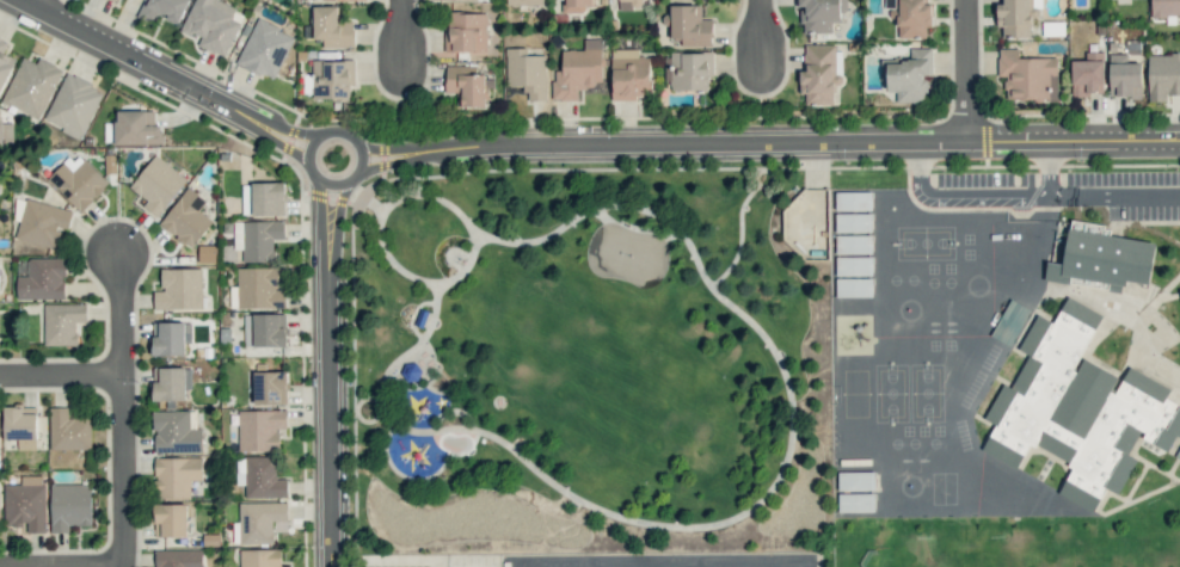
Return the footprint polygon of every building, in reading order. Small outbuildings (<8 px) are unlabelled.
[(143,2),(136,16),(153,25),(158,15),(177,25),(190,0),(139,0),(143,2)] [(200,38),(197,45),(225,57),(244,13),(214,0),(194,0),(181,30),(200,38)] [(585,12),(585,6),(594,6),(594,0),(562,0),(562,13),(585,12)] [(618,9),(641,9),(641,0),(618,0),(618,9)] [(796,7),(801,7),(801,32),(832,33),(832,22),(840,22),(841,12),(846,12),(847,0),(797,0),(796,7)] [(886,9),(897,9),(897,38),(926,38),(926,27),(932,27),(931,3),(927,4),(927,0),(886,0),(886,9)] [(1033,0),(1001,0),(1001,2),(998,2),(998,36),(1033,37),(1033,0)] [(1151,16),(1179,16),(1179,0),(1151,0),(1151,16)] [(339,5),(313,6),(314,39),(323,39),(323,48),(354,47),(354,21),(339,21),(339,5)] [(712,45),(712,19),(701,20),(701,5),(671,5),(671,38),(681,38),(681,46),(712,45)] [(446,51),(486,52),(487,13),(447,12),(446,51)] [(237,65),(276,80),(293,34),(255,19),(237,65)] [(16,59),(4,53),(9,41),(0,37),(0,95),(16,59)] [(562,50),(562,70),(553,70),(553,100),(578,100),(578,86),(601,86),(601,39),(584,39),(584,50),(562,50)] [(840,84),(840,44),(805,44),(805,70),(800,70),(800,94),(805,94),(805,104),(834,104),(834,84),(840,84)] [(547,100),(546,55),(527,55),(527,47),(506,48),(506,86),(525,86),(526,100),(547,100)] [(888,62),(887,91),(897,91),(897,102),(926,102),(926,77),(932,77),(932,48),(910,48),(910,62),(888,62)] [(1057,58),(1019,58),(1019,48),(998,48),(998,76),(1005,76),(1005,100),(1057,99),(1057,58)] [(638,49),(612,49),(613,99),(650,99),(650,56),(638,57),(638,49)] [(1104,52),(1085,52),(1085,61),(1072,60),(1071,94),(1103,94),(1104,52)] [(666,90),(708,91),(708,77),(713,77),(713,53),(667,53),(666,90)] [(1141,97),(1141,63),(1127,63),(1127,54),(1109,54),(1110,97),(1141,97)] [(1148,102),(1165,102),(1165,95),(1179,95),(1179,54),(1148,54),(1148,102)] [(1,102),(39,120),(63,68),(39,57),(37,63),(22,56),(1,102)] [(355,61),(313,60),(312,98),(350,99),(350,85),(355,85),(355,61)] [(457,107),(488,106),(488,77),(477,77),(476,65),(446,66),(446,92),(457,92),(457,107)] [(81,138),(104,90),(66,73),(44,121),(81,138)] [(163,144),(163,125),(154,124),(154,111),(116,110),(115,143),(163,144)] [(0,123),(0,113),(0,145),(13,144),(13,123),(0,123)] [(48,179),(80,212),(109,184),(77,151),(48,179)] [(187,180),(156,154),(129,187),(147,201),(142,206),(156,218),(187,180)] [(285,183),(252,182),(252,215),(284,216),(285,183)] [(191,249),(213,221),(199,210),(206,201),(188,187),(159,224),(191,249)] [(872,192),(835,191),(835,210),(872,210),(872,192)] [(829,199),(830,218),(866,220),(866,199),(829,199)] [(61,248),(68,208),(24,200),(17,240),(61,248)] [(836,232),(872,231),(872,213),(835,213),(836,232)] [(242,262),(274,261),(274,240),(284,239),(284,221),(233,222),(234,249),(242,249),(242,262)] [(830,222),(830,240),(866,240),(866,222),(830,222)] [(872,235),(836,235),(836,253),(872,254),(872,235)] [(1149,251),(1143,291),(1120,288),(1119,294),(1116,292),(1114,300),(1101,298),(1102,291),(1064,285),(1063,291),(1039,288),(1041,270),(1056,272),(1062,236),(1149,251)] [(829,244),(830,263),(866,261),(866,244),(829,244)] [(836,275),(872,275),(872,257),(836,257),(836,275)] [(66,258),(28,258),(28,276),(18,276),(18,299),(65,299),(66,258)] [(830,265),(830,284),(866,284),(866,265),(830,265)] [(277,267),(237,268),(238,309),(285,308),(285,289),(277,289),(277,267)] [(154,309),(201,309),(202,269),(161,268),(161,291),(154,291),(154,309)] [(866,285),(867,304),(830,304),(830,285),(866,285)] [(44,345),(77,345),(76,323),(87,323),(86,303),(44,304),(44,345)] [(1062,304),(1047,331),(1031,322),(1012,356),(1022,363),(1004,395),(997,392),(977,426),(990,433),(977,456),(1010,475),(1024,452),(1028,455),(1030,451),(1063,472),(1062,474),(1067,476),(1061,487),(1094,506),(1100,497),(1111,503),(1131,468),(1121,462),(1135,438),(1138,440),(1136,445),(1161,461),(1170,444),(1173,445),(1179,433),(1179,417),(1160,406),(1164,397),(1124,375),(1108,402),(1104,400),(1112,386),(1077,366),(1070,381),(1065,377),(1096,325),(1062,304)] [(287,346),(286,314),(244,314),(244,346),(287,346)] [(185,356),(185,322),(153,322),(153,355),(185,356)] [(153,401),(185,400),(185,389),(192,389),(191,367),(153,368),(153,401)] [(288,404),(286,371),(252,372),(254,405),(288,404)] [(49,449),(90,450),(91,418),(68,418),(68,407),(50,407),(49,449)] [(202,452),(202,428),(190,429),(190,410),(153,411),(154,453),(202,452)] [(286,410),(238,411),(239,452),(279,451),(279,428),(286,428),(286,410)] [(246,498),(287,497),(287,479),(276,479),(275,456),(246,457),(246,498)] [(202,458),(155,457),(154,497),(190,498),(190,481),(201,481),(202,458)] [(236,484),(244,485),(245,458),(237,458),(236,484)] [(45,476),(21,476),(21,484),(4,484),(5,526),(27,526),(27,533),(46,532),(45,476)] [(831,480),(832,499),(868,499),(868,480),(831,480)] [(51,484),(50,532),(69,533),(69,525),(91,525),(92,484),(51,484)] [(838,512),(875,511),(875,493),(838,494),(838,512)] [(868,519),(868,501),(832,501),(832,520),(868,519)] [(240,544),(274,543),(273,531),(287,531),(287,502),(239,503),(240,544)] [(187,504),(155,504),(154,537),(187,537),(187,504)] [(203,549),(154,550),(154,566),(203,566),(203,549)] [(240,549),(240,566),(280,566),(280,549),(240,549)]
